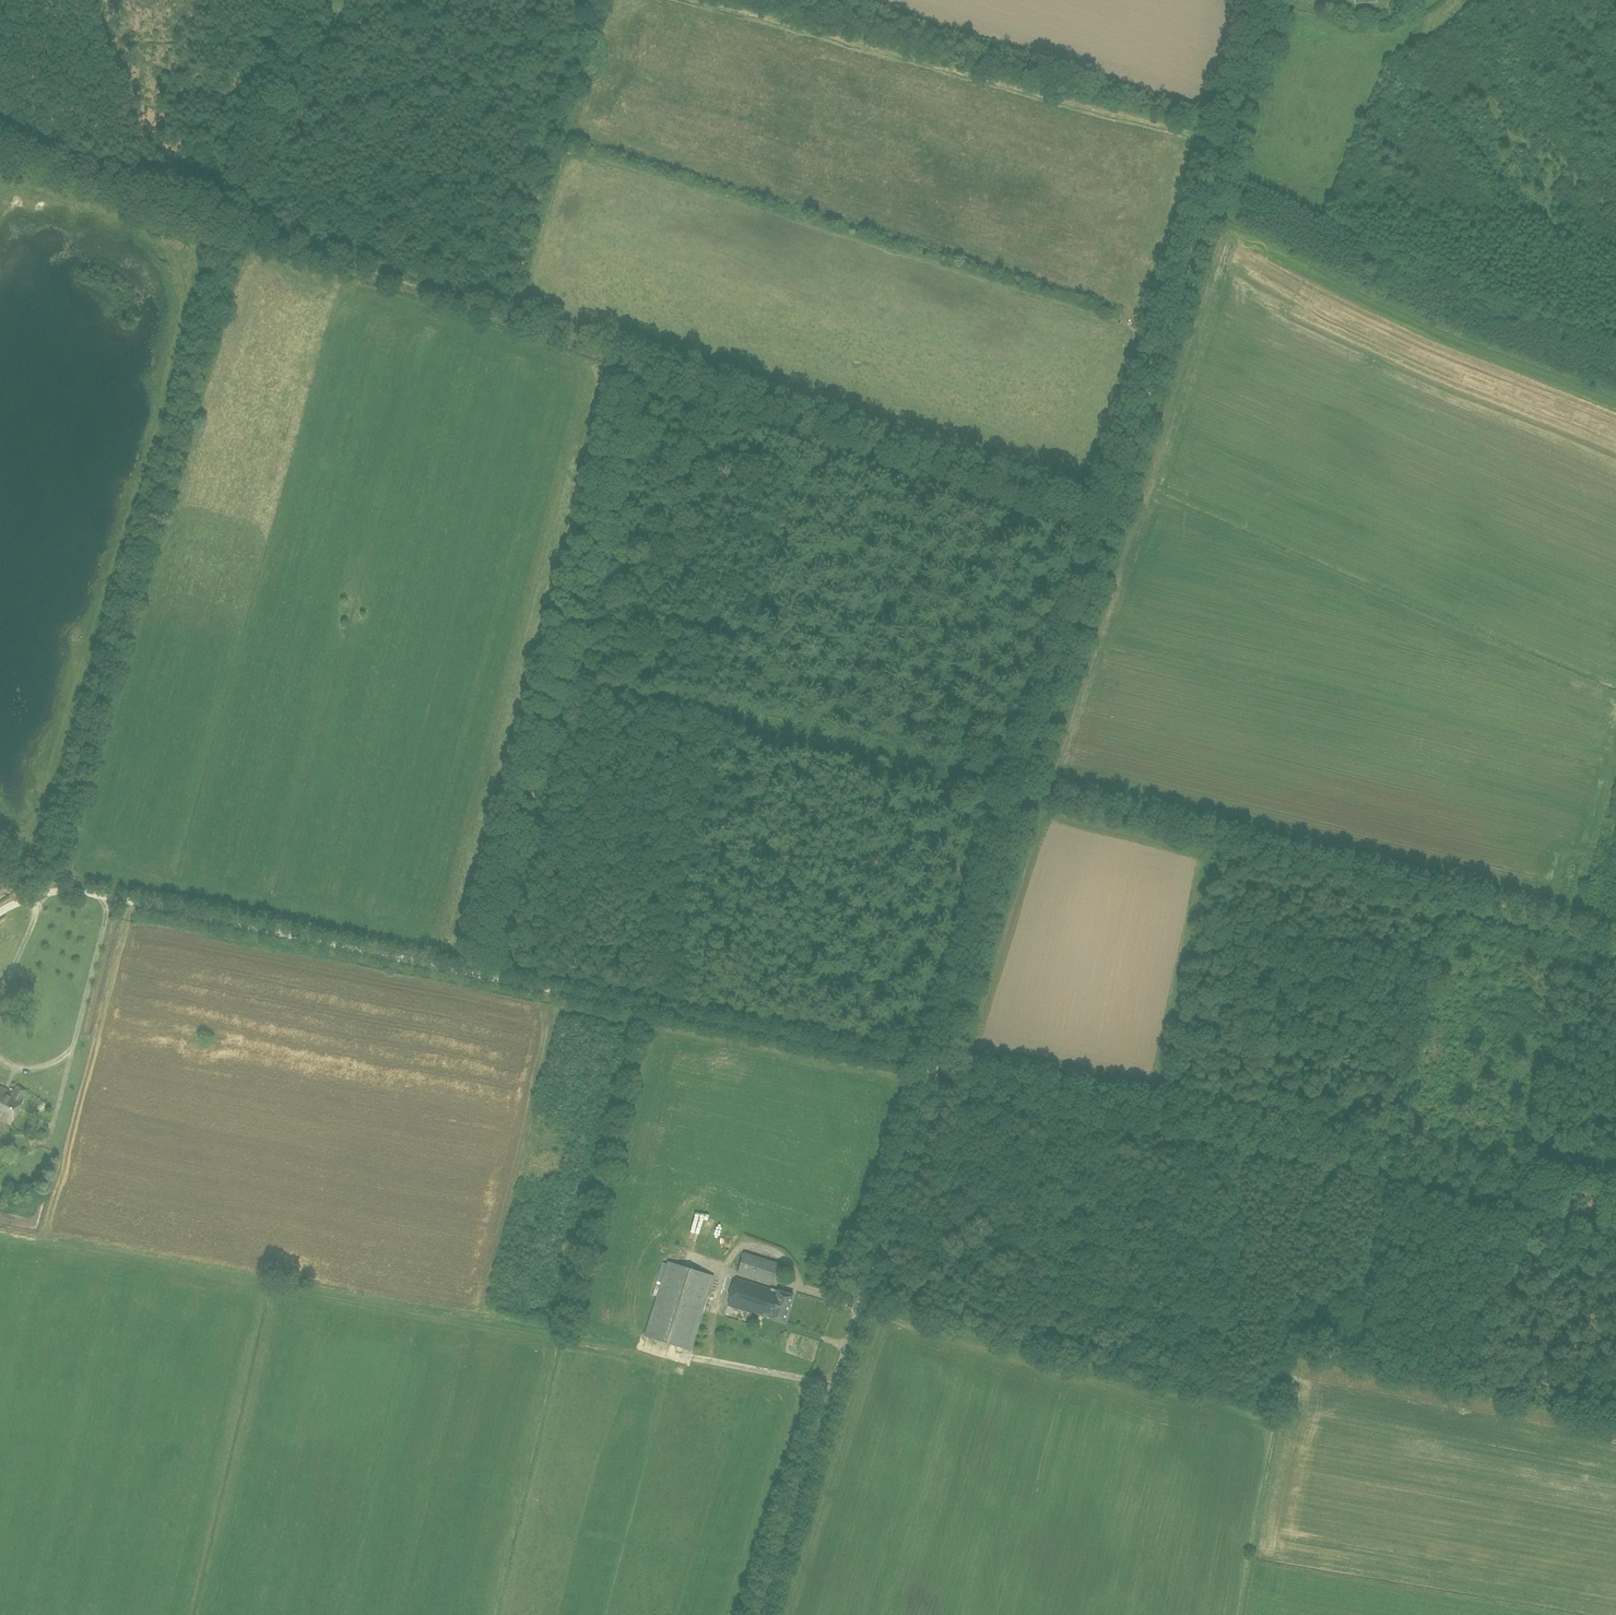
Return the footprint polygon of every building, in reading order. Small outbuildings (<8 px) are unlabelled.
[(12,1094),(0,1088),(0,1120),(10,1125),(23,1099),(22,1099),(25,1091),(16,1086),(12,1094)] [(703,1226),(720,1228),(721,1218),(708,1216),(708,1214),(700,1213),(699,1218),(704,1219),(703,1226)] [(727,1222),(723,1232),(737,1236),(740,1226),(727,1222)] [(779,1264),(744,1252),(738,1272),(773,1284),(779,1264)] [(645,1336),(667,1343),(690,1350),(714,1276),(668,1261),(645,1336)] [(771,1289),(736,1279),(728,1303),(761,1313),(761,1315),(785,1322),(794,1294),(772,1288),(771,1289)]
